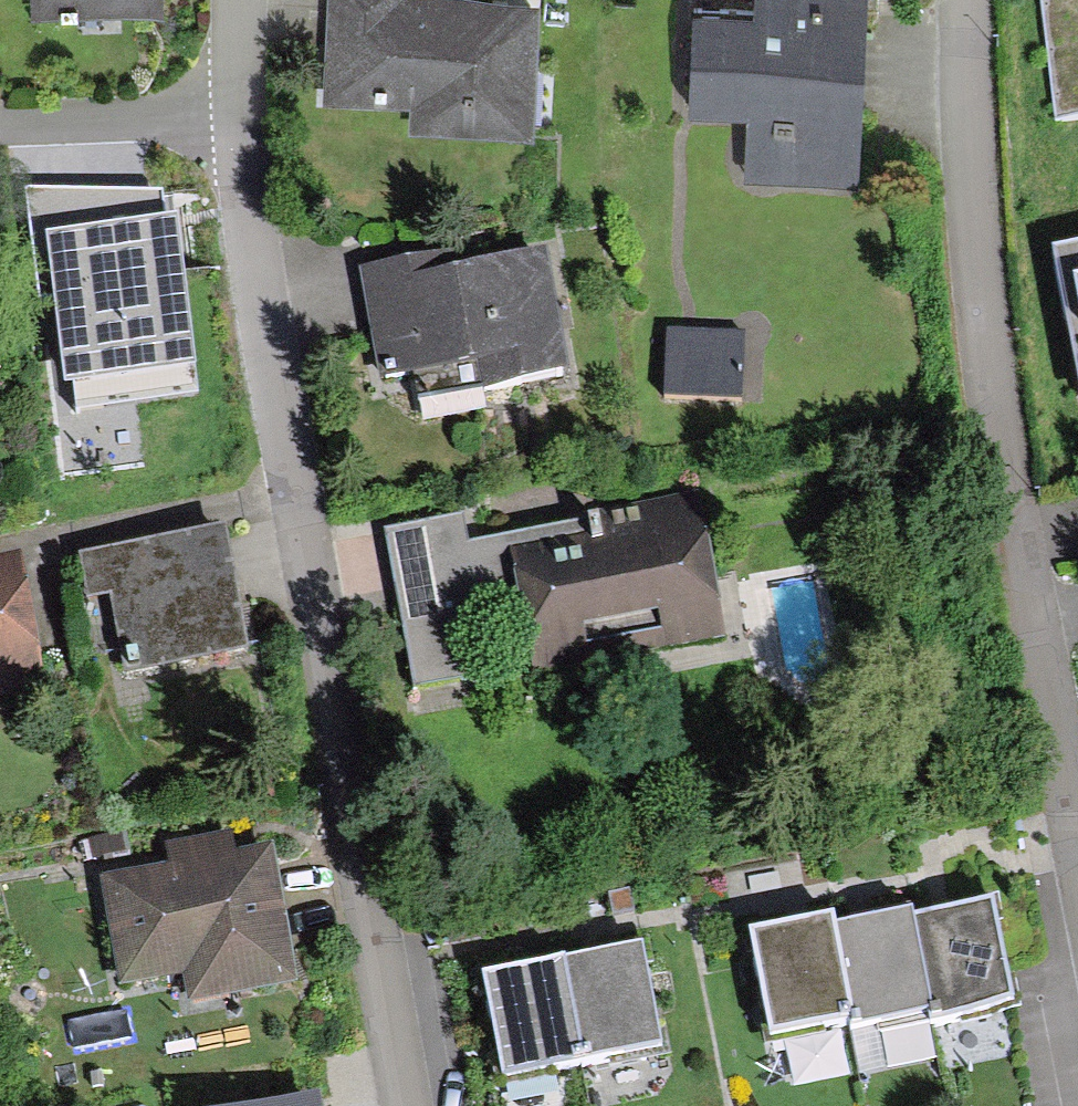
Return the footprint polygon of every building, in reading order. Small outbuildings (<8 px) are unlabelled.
[(32,12),(164,5),(164,0),(31,0),(32,12)] [(322,100),(410,104),(409,130),(533,137),(540,0),(328,0),(322,100)] [(753,6),(694,4),(690,107),(749,109),(746,176),(859,180),(865,0),(753,0),(753,6)] [(1054,120),(1077,117),(1077,0),(1036,0),(1054,120)] [(152,200),(46,208),(64,400),(171,389),(152,200)] [(1077,388),(1077,241),(1051,246),(1077,388)] [(467,269),(455,271),(451,252),(358,270),(381,381),(475,363),(481,393),(568,376),(544,253),(467,269)] [(741,334),(667,333),(666,400),(740,401),(741,334)] [(463,517),(383,532),(414,690),(474,678),(466,634),(492,628),(490,614),(519,607),(534,679),(726,638),(696,495),(598,513),(599,520),(469,545),(463,517)] [(225,526),(79,552),(87,598),(109,594),(118,642),(133,639),(139,668),(247,648),(230,554),(225,526)] [(47,689),(20,556),(0,560),(0,698),(47,689)] [(78,841),(83,861),(130,853),(126,830),(78,841)] [(166,846),(170,868),(201,862),(236,855),(232,834),(166,846)] [(170,868),(100,881),(120,990),(182,978),(188,1006),(297,985),(271,849),(236,855),(201,862),(170,868)] [(934,919),(914,923),(934,1024),(1013,1009),(993,908),(934,919)] [(855,926),(836,929),(855,1024),(856,1030),(878,1026),(880,1035),(934,1024),(914,923),(913,914),(855,926)] [(772,931),(749,935),(770,1040),(855,1024),(836,929),(834,918),(772,931)] [(601,957),(565,964),(584,1066),(662,1051),(642,950),(601,957)] [(524,972),(484,979),(503,1081),(584,1066),(565,964),(524,972)]
